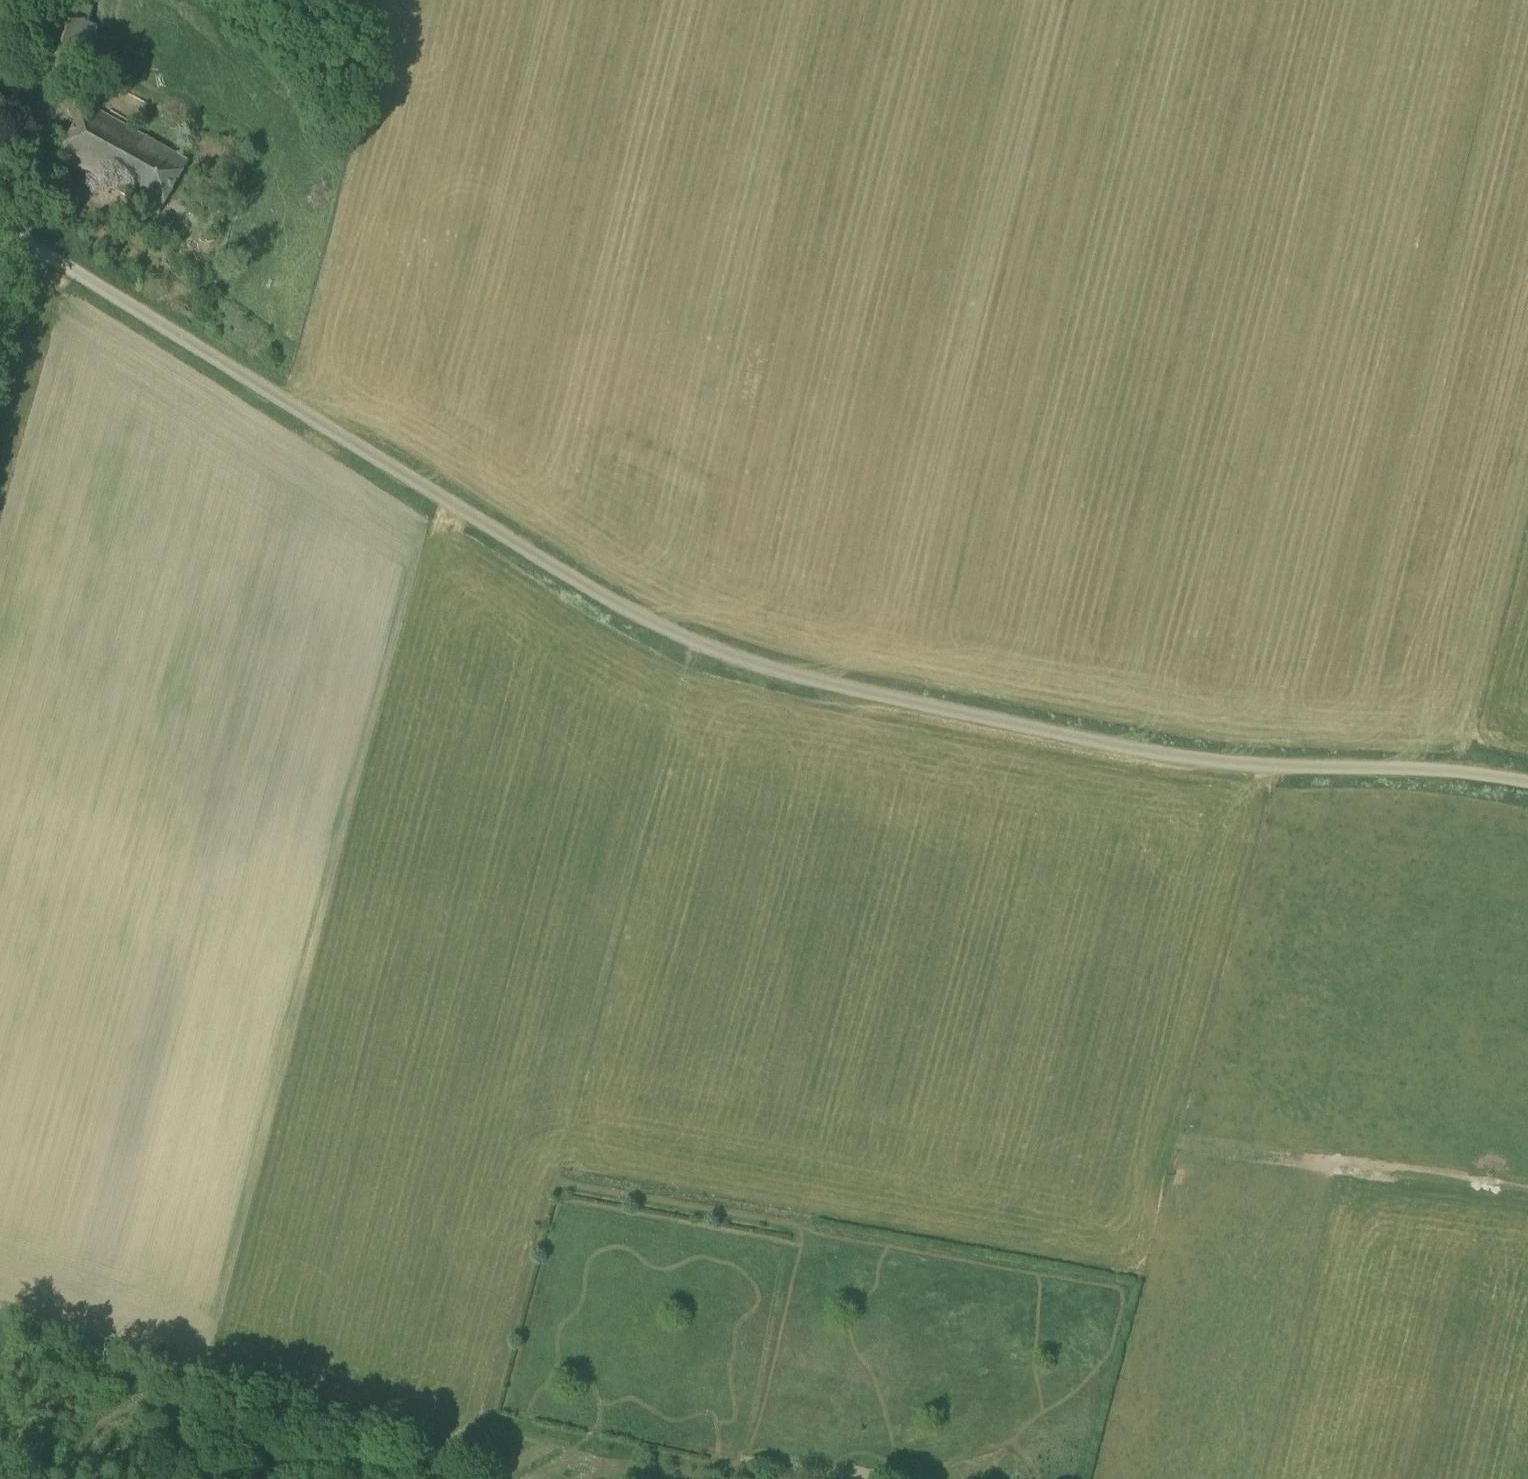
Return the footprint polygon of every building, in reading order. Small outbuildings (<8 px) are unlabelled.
[(83,77),(97,27),(45,12),(31,62),(83,77)] [(158,215),(187,160),(89,108),(59,159),(158,215)]
